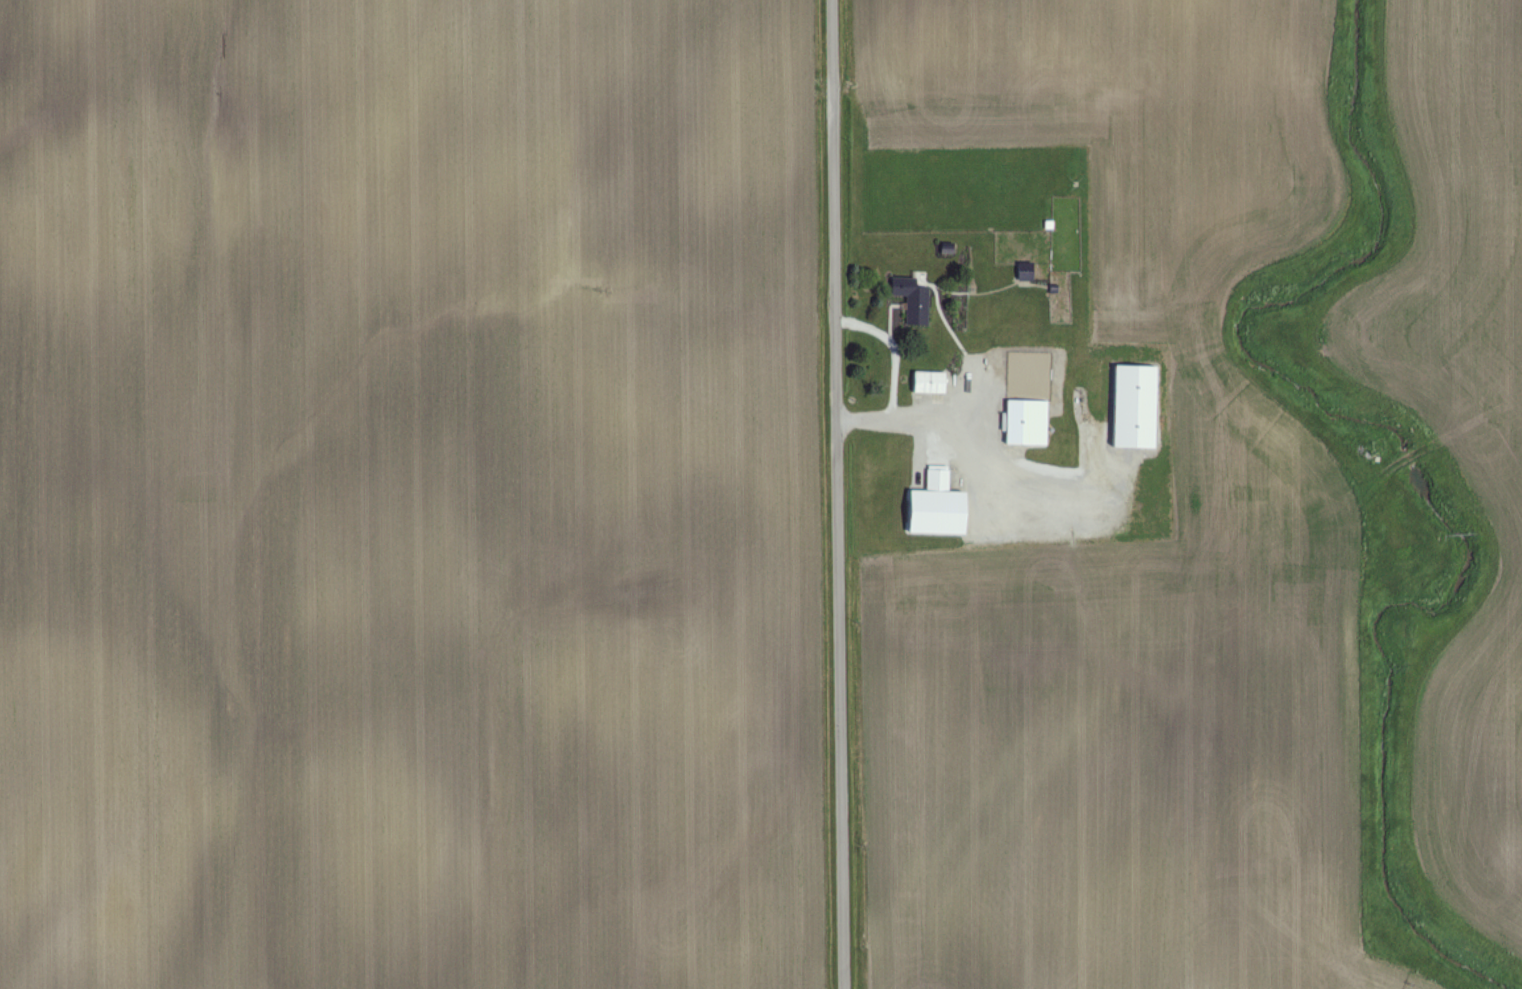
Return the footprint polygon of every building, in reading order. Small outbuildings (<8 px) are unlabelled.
[(1030,282),(1030,264),(1015,263),(1014,282),(1030,282)] [(926,327),(927,288),(906,288),(905,326),(926,327)] [(1155,368),(1109,367),(1107,448),(1153,449),(1155,368)] [(945,374),(909,373),(908,394),(945,394),(945,374)] [(1045,446),(1046,402),(1004,401),(1003,446),(1045,446)] [(901,534),(963,536),(964,493),(945,493),(946,471),(924,471),(923,492),(902,491),(901,534)]
